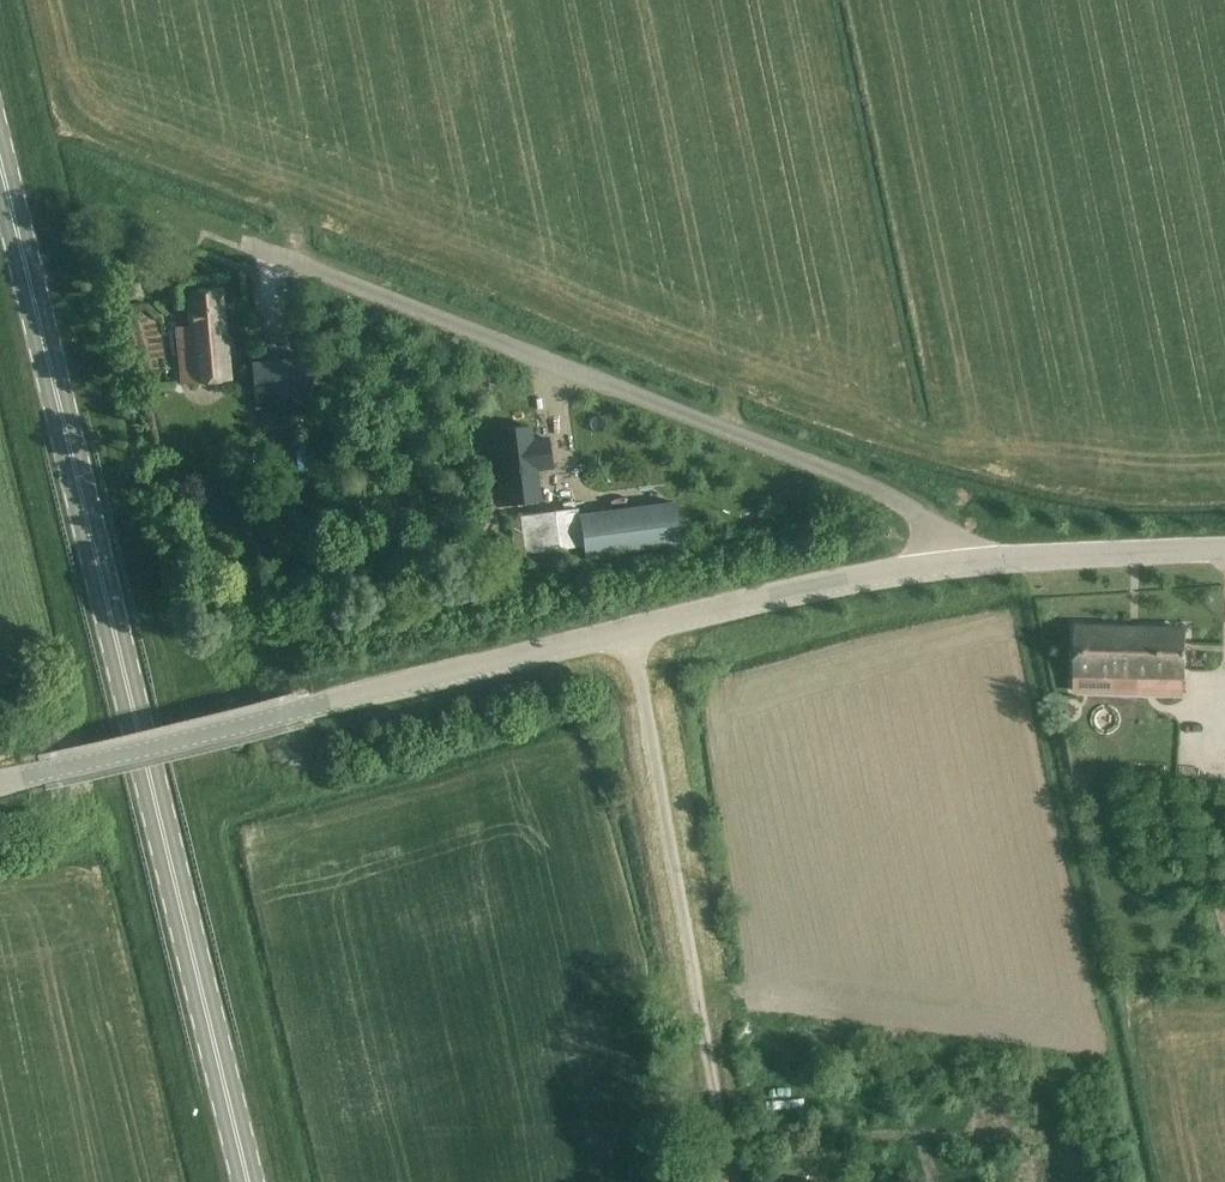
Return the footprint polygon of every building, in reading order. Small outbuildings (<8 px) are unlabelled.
[(187,291),(190,326),(176,327),(182,384),(229,379),(220,287),(187,291)] [(308,357),(250,363),(255,408),(312,403),(308,357)] [(492,449),(495,473),(498,506),(538,501),(536,485),(534,468),(552,466),(549,438),(531,440),(530,436),(529,427),(497,431),(500,447),(499,448),(492,449)] [(286,473),(284,451),(252,452),(253,475),(286,473)] [(674,495),(578,508),(585,551),(680,537),(674,495)] [(493,499),(479,500),(480,510),(495,509),(493,499)] [(582,543),(577,506),(517,512),(521,549),(582,543)] [(1187,629),(1076,626),(1075,689),(1142,691),(1143,676),(1185,677),(1187,629)]
